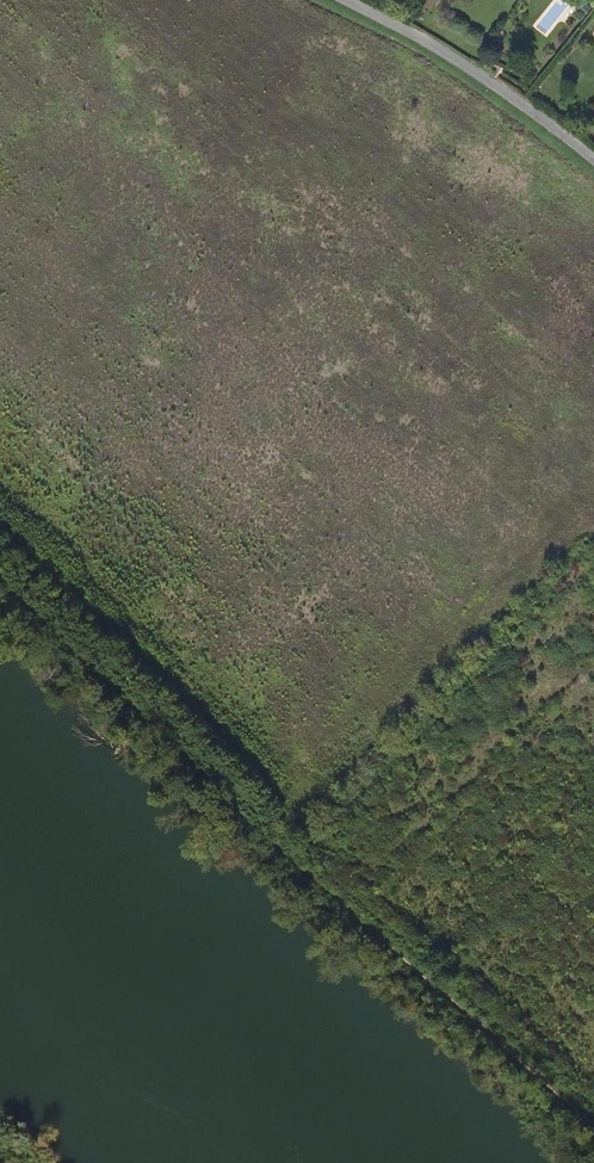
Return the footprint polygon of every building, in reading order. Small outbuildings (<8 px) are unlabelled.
[(593,12),(593,3),(590,0),(589,0),(582,9),(591,16),(593,12)]
